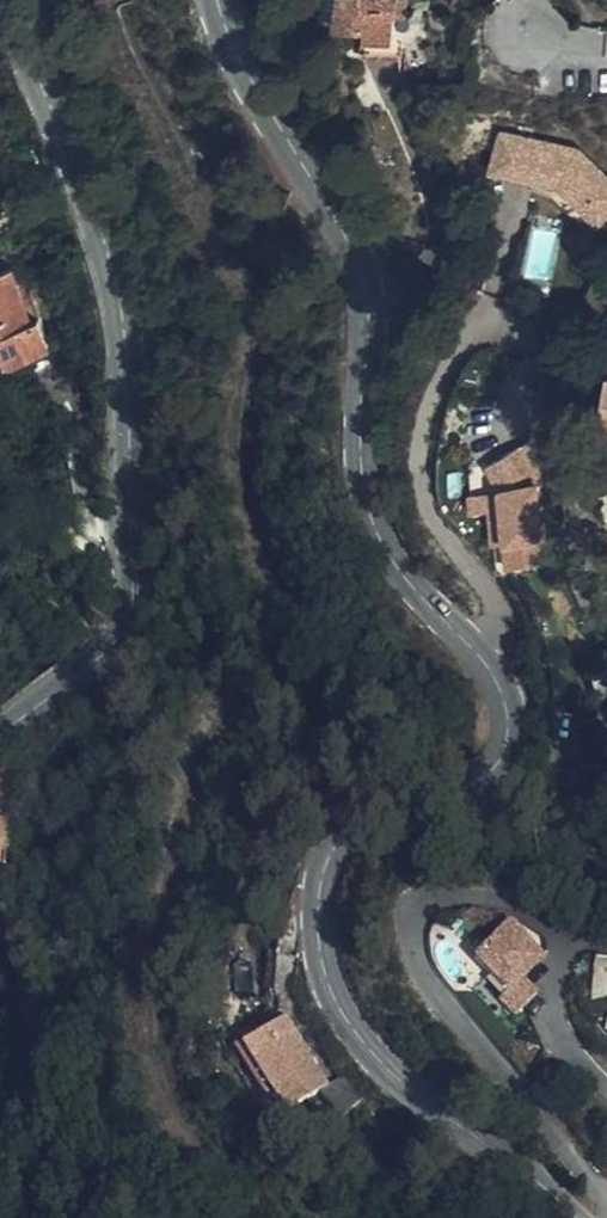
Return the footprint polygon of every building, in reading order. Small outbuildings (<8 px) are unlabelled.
[(338,0),(319,0),(317,16),(335,19),(338,0)] [(335,19),(366,23),(394,27),(396,12),(397,4),(408,6),(408,0),(338,0),(335,19)] [(406,14),(408,6),(397,4),(396,12),(406,14)] [(394,27),(366,23),(364,35),(393,38),(394,27)] [(503,122),(492,165),(559,183),(601,226),(606,220),(606,170),(581,144),(503,122)] [(13,265),(0,270),(0,336),(8,359),(50,342),(40,316),(31,318),(13,265)] [(599,415),(606,416),(606,377),(599,415)] [(539,430),(514,442),(532,479),(539,555),(549,553),(543,475),(539,430)] [(514,442),(484,457),(497,482),(502,533),(504,557),(539,555),(532,479),(514,442)] [(502,533),(497,482),(469,483),(470,501),(487,502),(490,535),(502,533)] [(524,977),(542,958),(508,925),(474,959),(508,992),(500,1000),(516,1015),(539,992),(524,977)] [(281,1118),(315,1094),(325,1087),(304,1056),(306,1054),(283,1020),(236,1051),(281,1118)] [(325,1087),(315,1094),(338,1120),(367,1094),(348,1074),(325,1087)]
